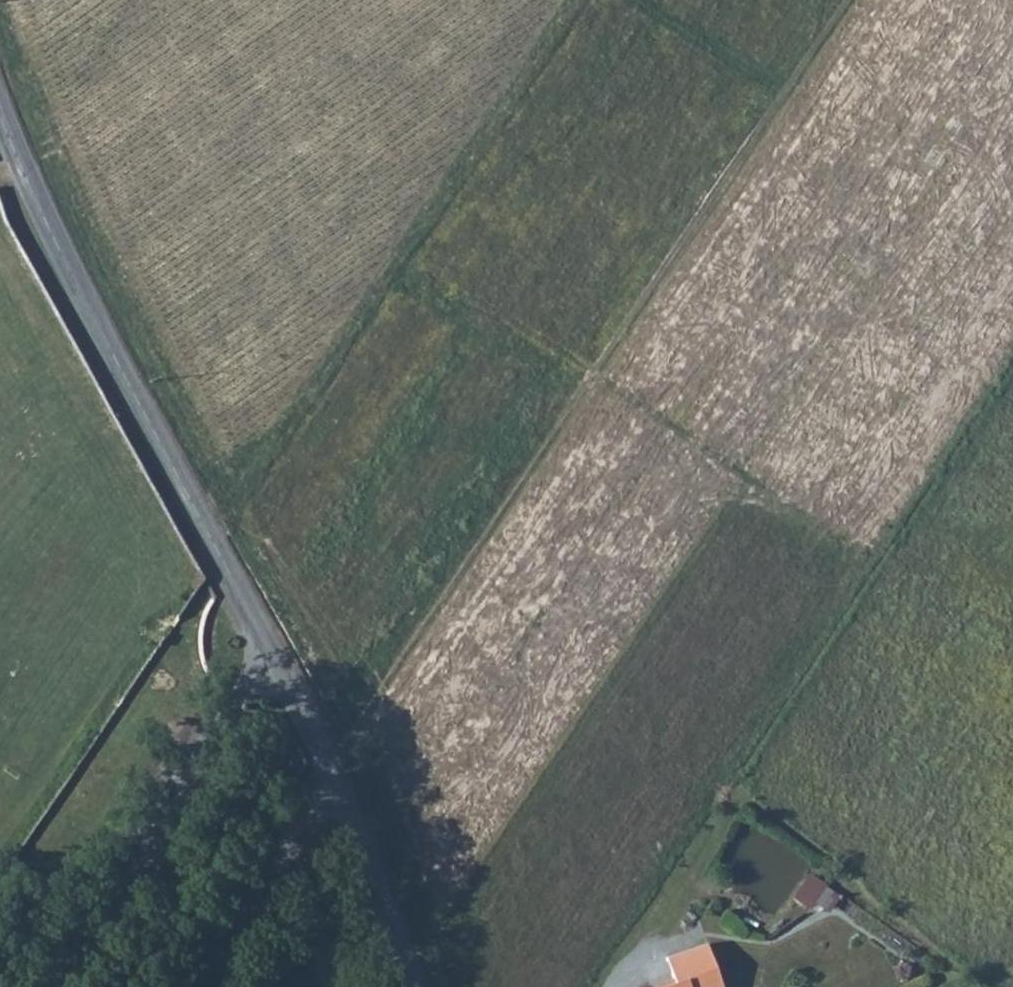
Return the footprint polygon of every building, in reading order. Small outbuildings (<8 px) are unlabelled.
[(664,986),(725,986),(708,943),(668,959),(676,982),(664,986)]
